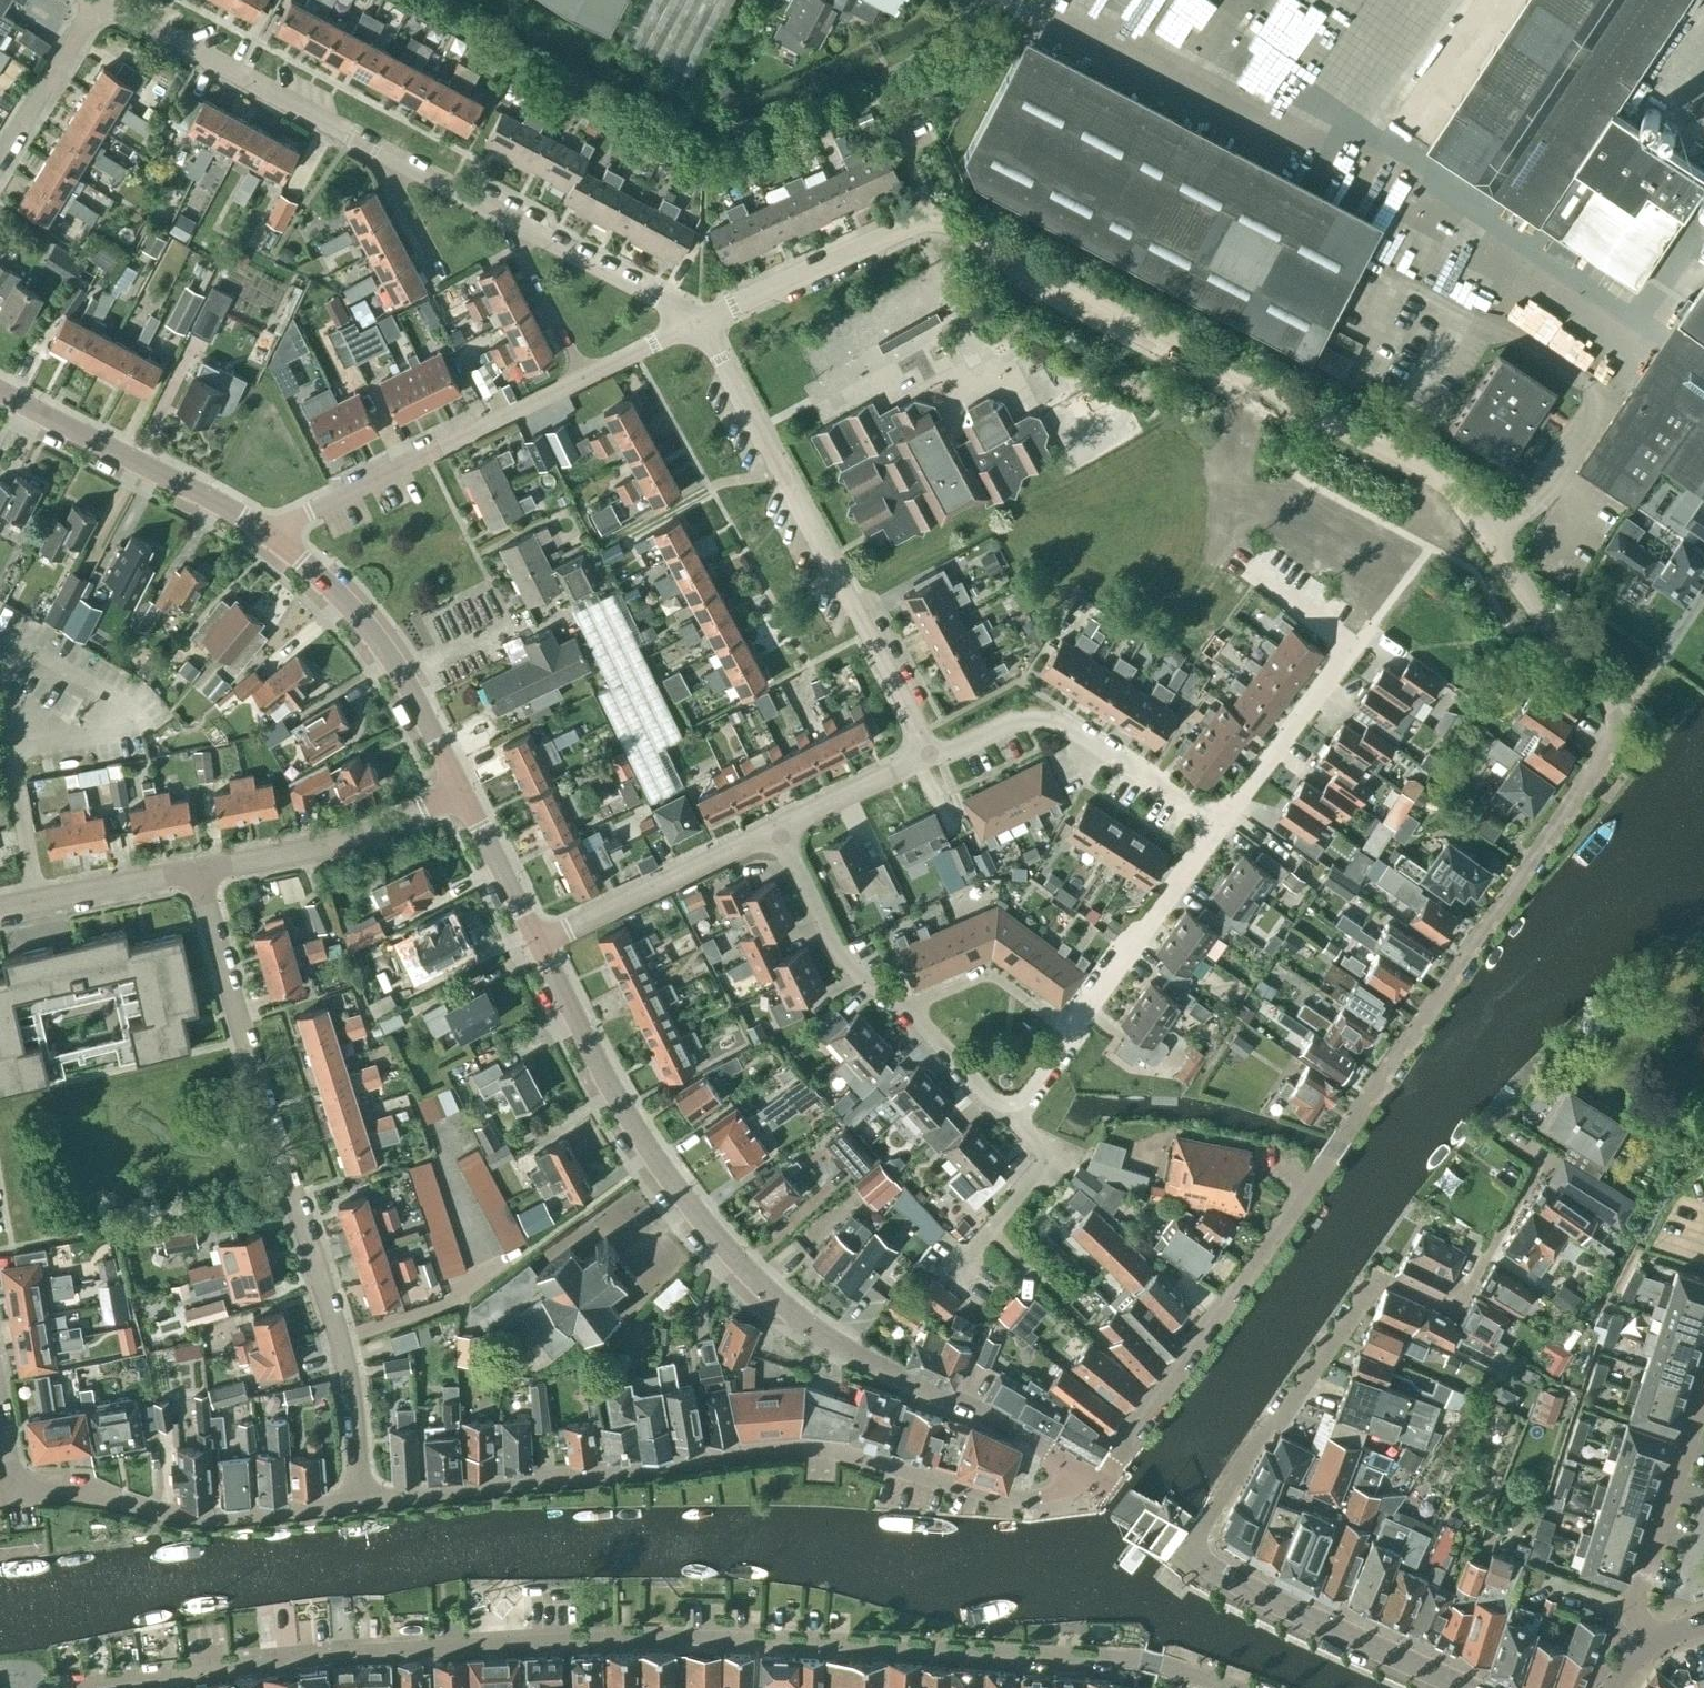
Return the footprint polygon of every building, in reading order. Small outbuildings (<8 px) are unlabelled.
[(2,13),(11,0),(0,0),(0,13),(2,14),(2,13)] [(265,0),(234,0),(231,5),(255,18),(265,0)] [(305,6),(294,0),(290,0),(275,29),(299,42),(321,0),(308,0),(305,6)] [(339,24),(326,17),(335,0),(321,0),(299,42),(323,54),(339,24)] [(606,29),(622,0),(552,0),(606,29)] [(691,75),(732,0),(634,0),(615,34),(691,75)] [(772,36),(797,50),(804,37),(818,44),(834,14),(843,19),(845,19),(847,18),(849,17),(852,11),(870,21),(879,4),(894,12),(901,0),(789,0),(783,10),(791,14),(784,26),(779,23),(772,36)] [(1698,197),(1703,200),(1703,171),(1616,111),(1690,0),(1527,0),(1429,147),(1638,287),(1698,197)] [(374,17),(364,11),(353,32),(339,24),(323,54),(347,67),(374,17)] [(14,20),(2,13),(2,14),(0,13),(0,43),(14,20)] [(371,80),(387,50),(374,43),(384,22),(374,17),(347,67),(371,80)] [(412,34),(422,40),(431,23),(421,18),(412,34)] [(25,27),(17,39),(25,43),(32,32),(25,27)] [(422,42),(412,36),(401,58),(387,50),(371,80),(394,93),(422,42)] [(418,106),(434,76),(421,69),(432,47),(422,42),(394,93),(418,106)] [(9,54),(0,48),(0,68),(9,54)] [(1018,54),(964,157),(975,183),(1310,359),(1373,240),(1018,54)] [(127,107),(128,106),(128,107),(131,101),(124,97),(131,86),(138,91),(148,76),(124,61),(115,75),(103,67),(89,90),(117,107),(124,112),(127,107)] [(160,61),(153,72),(157,75),(158,72),(161,74),(167,66),(160,61)] [(469,67),(459,62),(448,83),(434,76),(418,106),(442,119),(469,67)] [(466,132),(482,102),(468,94),(480,73),(469,67),(442,119),(466,132)] [(928,98),(948,89),(943,78),(923,86),(928,98)] [(0,95),(0,103),(8,108),(15,97),(3,90),(0,95)] [(117,107),(89,90),(75,112),(103,130),(117,107)] [(204,98),(188,127),(212,140),(227,111),(204,98)] [(127,107),(124,112),(121,118),(147,135),(154,124),(127,107)] [(212,140),(207,149),(213,152),(217,154),(222,145),(235,153),(251,123),(227,111),(212,140)] [(495,154),(512,162),(537,115),(529,111),(522,123),(502,113),(485,144),(497,150),(495,154)] [(876,128),(868,111),(856,116),(863,134),(876,128)] [(61,136),(89,153),(96,158),(100,151),(103,147),(95,142),(103,130),(75,112),(61,136)] [(545,120),(537,115),(512,162),(529,171),(530,168),(542,174),(559,143),(539,132),(545,120)] [(274,136),(251,123),(235,153),(259,165),(274,136)] [(844,147),(860,140),(853,127),(838,134),(844,147)] [(89,153),(61,136),(47,157),(75,175),(89,153)] [(282,178),(298,149),(274,136),(259,165),(282,178)] [(585,141),(579,153),(559,143),(542,174),(554,180),(552,184),(568,192),(569,192),(581,169),(594,145),(585,141)] [(630,145),(626,154),(638,160),(642,151),(630,145)] [(201,146),(194,160),(205,166),(206,165),(213,152),(207,149),(201,146)] [(865,161),(859,148),(851,152),(873,200),(889,192),(888,189),(900,183),(886,151),(865,161)] [(96,158),(93,162),(106,171),(113,160),(100,151),(96,158)] [(842,156),(847,168),(828,177),(842,210),(853,204),(855,208),(873,200),(851,152),(842,156)] [(75,175),(47,157),(33,180),(68,202),(72,197),(75,192),(67,187),(75,175)] [(113,160),(106,171),(120,179),(127,168),(113,160)] [(194,160),(187,174),(198,180),(205,166),(194,160)] [(574,210),(590,219),(615,172),(607,168),(600,180),(581,169),(569,192),(568,192),(563,200),(576,207),(574,210)] [(247,170),(240,184),(252,191),(259,176),(247,170)] [(624,176),(615,172),(590,219),(607,228),(609,224),(620,231),(637,199),(617,189),(624,176)] [(691,193),(698,180),(687,174),(680,188),(691,193)] [(807,187),(801,174),(793,178),(815,226),(831,219),(830,215),(842,210),(828,177),(807,187)] [(784,182),(789,195),(769,204),(784,236),(795,231),(797,234),(815,226),(793,178),(784,182)] [(65,208),(68,202),(33,180),(19,203),(47,220),(54,208),(62,213),(65,208)] [(232,198),(244,205),(252,191),(240,184),(232,198)] [(668,189),(657,210),(637,199),(620,231),(632,237),(630,240),(647,249),(672,202),(671,201),(675,193),(668,189)] [(374,190),(345,206),(357,229),(386,214),(374,190)] [(264,221),(282,231),(297,203),(280,193),(264,221)] [(68,202),(65,208),(78,216),(85,205),(72,197),(68,202)] [(784,236),(769,204),(749,213),(743,201),(735,204),(756,252),(773,245),(771,242),(784,236)] [(674,219),(681,206),(672,202),(647,249),(663,258),(665,254),(677,261),(694,229),(674,219)] [(739,260),(756,252),(735,204),(725,208),(731,221),(710,230),(725,263),(737,257),(739,260)] [(85,205),(78,216),(92,224),(98,214),(85,205)] [(179,212),(168,231),(185,240),(195,221),(179,212)] [(348,235),(352,242),(353,245),(363,240),(370,253),(399,237),(386,214),(357,229),(358,230),(348,235)] [(1468,254),(1400,216),(1390,234),(1382,230),(1371,250),(1447,292),(1468,254)] [(148,230),(139,248),(156,257),(165,240),(148,230)] [(334,236),(333,237),(338,248),(352,242),(348,235),(347,232),(346,230),(334,236)] [(1547,248),(1572,264),(1580,252),(1555,235),(1547,248)] [(333,237),(319,243),(324,255),(338,248),(333,237)] [(382,276),(411,261),(399,237),(370,253),(382,276)] [(100,238),(93,252),(113,263),(120,248),(100,238)] [(280,250),(279,252),(279,257),(286,262),(291,260),(293,258),(294,255),(293,251),(287,246),(281,247),(280,250)] [(238,249),(232,260),(243,265),(249,254),(238,249)] [(75,256),(64,275),(75,282),(86,263),(75,256)] [(395,300),(424,284),(411,261),(382,276),(395,300)] [(480,294),(465,301),(470,310),(518,285),(506,261),(479,275),(487,291),(480,295),(480,294)] [(9,271),(0,264),(0,292),(7,296),(0,310),(0,316),(23,329),(40,296),(15,282),(4,277),(9,271)] [(371,274),(357,282),(363,293),(377,286),(371,274)] [(1489,302),(1524,323),(1541,294),(1506,274),(1489,302)] [(70,313),(85,290),(72,281),(56,305),(70,313)] [(349,301),(363,293),(357,282),(343,289),(349,301)] [(183,334),(204,294),(185,285),(165,324),(183,334)] [(495,306),(503,322),(530,309),(518,285),(470,310),(474,318),(488,311),(488,310),(495,306)] [(1694,299),(1690,295),(1677,313),(1681,316),(1681,317),(1683,319),(1673,333),(1680,338),(1690,324),(1691,324),(1648,384),(1632,390),(1581,467),(1636,504),(1663,465),(1703,494),(1703,285),(1694,299)] [(211,286),(190,331),(210,341),(232,295),(211,286)] [(114,295),(105,290),(99,302),(108,307),(114,295)] [(428,299),(415,305),(421,317),(434,311),(428,299)] [(74,356),(95,318),(100,321),(108,307),(99,302),(97,301),(90,314),(85,311),(79,321),(66,314),(50,343),(74,356)] [(489,348),(494,357),(542,332),(530,309),(503,322),(511,338),(504,342),(504,341),(489,348)] [(150,312),(143,326),(154,332),(162,318),(150,312)] [(346,312),(332,319),(336,325),(349,319),(346,312)] [(389,313),(374,321),(375,323),(382,336),(397,328),(389,313)] [(940,315),(880,346),(885,356),(945,324),(940,315)] [(292,316),(276,349),(282,362),(287,360),(309,350),(292,316)] [(74,356),(98,368),(113,339),(100,332),(105,324),(100,321),(95,318),(74,356)] [(354,320),(339,328),(355,361),(356,362),(371,355),(359,331),(354,320)] [(339,327),(327,333),(344,366),(355,361),(339,328),(339,327)] [(459,328),(448,334),(454,346),(465,340),(459,328)] [(542,362),(554,356),(542,332),(494,357),(498,365),(512,358),(512,357),(519,353),(527,370),(529,369),(535,379),(547,373),(542,362)] [(121,380),(136,351),(113,339),(98,368),(121,380)] [(1324,358),(1350,365),(1355,347),(1329,340),(1324,358)] [(140,343),(136,351),(121,380),(145,393),(160,364),(147,357),(151,349),(140,343)] [(411,366),(400,371),(420,412),(440,402),(420,362),(415,352),(406,357),(411,366)] [(440,352),(420,362),(440,402),(460,392),(440,352)] [(218,361),(208,356),(205,361),(202,359),(178,411),(206,425),(214,409),(218,411),(223,411),(228,410),(232,406),(245,380),(216,366),(218,361)] [(1453,423),(1507,459),(1551,393),(1497,357),(1453,423)] [(495,386),(488,371),(494,368),(489,359),(469,368),(482,393),(495,386)] [(420,412),(400,371),(380,381),(400,422),(420,412)] [(378,433),(358,392),(337,402),(357,443),(378,433)] [(836,458),(841,468),(839,469),(856,500),(848,503),(865,534),(882,525),(890,539),(896,541),(981,494),(987,504),(1018,487),(1021,475),(1052,458),(1044,443),(1047,432),(1038,417),(1028,413),(1013,421),(1003,402),(986,397),(967,408),(962,424),(969,437),(956,444),(934,405),(914,399),(880,418),(871,401),(824,427),(811,434),(827,463),(836,458)] [(591,439),(595,448),(642,422),(630,398),(603,413),(612,429),(605,433),(605,432),(591,439)] [(329,456),(357,443),(337,402),(309,416),(329,456)] [(629,459),(655,445),(642,422),(595,448),(600,456),(614,449),(613,448),(621,444),(629,459)] [(545,431),(561,464),(578,456),(562,423),(545,431)] [(542,433),(524,441),(538,470),(555,461),(542,433)] [(586,435),(575,442),(582,454),(593,448),(586,435)] [(616,485),(621,494),(668,468),(655,445),(629,459),(638,475),(631,479),(630,478),(616,485)] [(462,471),(476,499),(509,483),(501,467),(514,460),(509,448),(495,455),(462,471)] [(646,490),(655,506),(681,492),(668,468),(621,494),(626,503),(640,495),(639,494),(646,490)] [(16,475),(10,487),(0,481),(0,529),(9,513),(24,521),(41,488),(38,486),(39,484),(31,480),(30,482),(16,475)] [(523,512),(536,505),(531,493),(517,500),(509,483),(476,499),(490,528),(523,512)] [(1606,547),(1687,603),(1703,578),(1703,553),(1693,545),(1700,534),(1703,536),(1703,498),(1703,497),(1692,489),(1683,503),(1694,510),(1686,524),(1692,528),(1684,539),(1667,562),(1636,541),(1644,530),(1627,518),(1624,523),(1623,522),(1606,547)] [(600,533),(620,523),(609,502),(590,512),(600,533)] [(61,559),(70,542),(80,547),(96,517),(73,505),(65,521),(55,516),(39,547),(61,559)] [(659,541),(666,555),(691,542),(678,518),(653,532),(654,532),(633,543),(638,552),(659,541)] [(500,548),(514,577),(547,561),(539,544),(552,537),(547,526),(533,532),(500,548)] [(118,545),(102,577),(115,584),(110,594),(133,606),(153,569),(143,564),(152,547),(131,535),(124,548),(118,545)] [(601,550),(608,563),(625,554),(617,541),(601,550)] [(674,570),(654,581),(659,589),(704,565),(691,542),(666,555),(674,570)] [(635,552),(613,563),(619,576),(641,565),(635,552)] [(993,552),(980,559),(988,575),(1001,568),(993,552)] [(565,587),(571,600),(598,587),(582,554),(551,569),(547,561),(514,577),(528,605),(561,589),(565,587)] [(174,597),(188,606),(206,577),(186,564),(178,577),(173,573),(155,602),(166,608),(174,597)] [(684,588),(691,602),(716,588),(704,565),(659,589),(664,598),(684,588)] [(943,567),(913,583),(916,589),(903,596),(914,616),(965,589),(960,580),(952,585),(943,567)] [(55,599),(44,618),(64,629),(81,597),(90,581),(71,570),(55,599)] [(972,596),(980,592),(976,583),(967,587),(972,596)] [(636,586),(622,593),(627,604),(642,597),(636,586)] [(644,642),(617,587),(599,596),(595,590),(570,603),(587,638),(593,651),(610,686),(597,693),(650,801),(683,785),(663,745),(682,736),(637,645),(644,642)] [(716,588),(691,602),(704,625),(729,612),(716,588)] [(914,616),(925,636),(960,617),(954,606),(970,598),(965,589),(914,616)] [(143,595),(127,623),(142,631),(158,604),(143,595)] [(102,608),(81,597),(64,629),(63,630),(85,641),(102,608)] [(201,645),(205,641),(216,650),(249,612),(235,601),(231,605),(222,597),(190,636),(201,645)] [(258,628),(262,623),(249,612),(216,650),(228,660),(224,665),(235,675),(268,636),(258,628)] [(704,625),(697,629),(684,636),(688,645),(709,634),(717,649),(742,635),(729,612),(704,625)] [(925,636),(936,656),(986,629),(982,620),(966,628),(960,617),(925,636)] [(1287,632),(1277,645),(1275,648),(1307,672),(1322,651),(1291,628),(1293,625),(1281,617),(1276,624),(1287,632)] [(1031,619),(1022,624),(1026,633),(1036,628),(1031,619)] [(692,620),(679,627),(684,636),(697,629),(692,620)] [(1026,633),(1022,635),(1027,644),(1034,640),(1038,648),(1042,641),(1040,636),(1036,628),(1026,633)] [(1095,628),(1090,637),(1098,642),(1104,633),(1095,628)] [(584,655),(593,651),(587,638),(578,643),(574,636),(557,644),(550,629),(523,641),(527,650),(512,661),(514,666),(481,682),(496,713),(520,701),(526,713),(562,696),(556,684),(590,667),(584,655)] [(986,629),(936,656),(947,676),(982,657),(976,646),(991,638),(986,629)] [(1061,639),(1040,672),(1059,685),(1090,637),(1082,631),(1072,646),(1061,639)] [(709,683),(754,658),(742,635),(717,649),(724,663),(704,674),(709,683)] [(1089,657),(1098,642),(1090,637),(1059,685),(1078,697),(1099,664),(1089,657)] [(1261,644),(1272,652),(1262,665),(1259,668),(1291,692),(1307,672),(1275,648),(1277,645),(1266,637),(1261,644)] [(255,670),(234,687),(243,698),(252,691),(269,712),(285,699),(292,707),(309,694),(301,684),(314,674),(297,654),(268,677),(268,678),(265,680),(255,670)] [(1110,671),(1099,664),(1078,697),(1097,709),(1128,661),(1120,656),(1110,671)] [(994,676),(1008,669),(1003,660),(988,668),(982,657),(947,676),(958,696),(994,676)] [(1256,672),(1246,685),(1244,688),(1276,713),(1291,692),(1259,668),(1262,665),(1251,657),(1245,664),(1256,672)] [(177,670),(190,680),(199,668),(185,658),(177,670)] [(709,683),(713,691),(734,680),(742,695),(767,682),(754,658),(709,683)] [(850,660),(837,664),(845,689),(858,685),(850,660)] [(1382,666),(1369,685),(1401,707),(1402,707),(1412,714),(1423,698),(1426,700),(1434,688),(1439,681),(1410,660),(1398,677),(1382,666)] [(1127,681),(1136,667),(1128,661),(1097,709),(1116,722),(1137,688),(1127,681)] [(201,688),(214,699),(229,683),(216,671),(201,688)] [(823,675),(810,682),(817,697),(830,691),(823,675)] [(1512,693),(1522,700),(1535,682),(1525,675),(1512,693)] [(1241,692),(1229,708),(1229,709),(1254,727),(1253,728),(1260,733),(1276,713),(1244,688),(1246,685),(1235,677),(1230,684),(1241,692)] [(1171,679),(1166,686),(1175,691),(1179,684),(1171,679)] [(1579,706),(1542,679),(1532,694),(1569,721),(1579,706)] [(1148,695),(1137,688),(1116,722),(1135,734),(1166,686),(1158,680),(1148,695)] [(685,681),(667,690),(673,701),(691,692),(685,681)] [(1356,704),(1378,719),(1372,729),(1394,745),(1402,733),(1401,709),(1401,707),(1369,685),(1356,704)] [(1135,734),(1155,747),(1176,713),(1165,706),(1175,691),(1166,686),(1135,734)] [(767,691),(752,698),(758,708),(764,719),(778,712),(767,691)] [(1547,771),(1554,776),(1556,773),(1559,772),(1565,765),(1564,762),(1571,752),(1555,740),(1558,737),(1569,721),(1532,694),(1520,710),(1519,710),(1509,723),(1524,734),(1514,748),(1523,754),(1547,771)] [(752,698),(745,702),(750,712),(758,708),(752,698)] [(303,721),(291,728),(298,739),(311,762),(345,742),(338,730),(349,724),(335,701),(303,720),(303,721)] [(848,707),(855,720),(837,729),(835,730),(846,752),(873,738),(863,717),(864,716),(857,703),(848,707)] [(1216,711),(1209,706),(1203,713),(1242,742),(1253,728),(1254,727),(1229,709),(1229,708),(1222,703),(1216,711)] [(1196,707),(1191,714),(1198,720),(1203,713),(1196,707)] [(1198,720),(1205,725),(1199,733),(1231,757),(1242,742),(1203,713),(1198,720)] [(846,752),(835,730),(837,729),(830,716),(821,721),(828,734),(810,743),(807,744),(818,766),(846,752)] [(260,730),(270,746),(291,733),(281,717),(260,730)] [(1474,721),(1466,734),(1483,746),(1492,734),(1474,721)] [(1375,772),(1394,745),(1372,729),(1365,738),(1343,722),(1330,741),(1362,764),(1375,772)] [(800,747),(782,756),(780,757),(791,779),(818,766),(807,744),(810,743),(803,729),(794,734),(800,747)] [(530,732),(502,746),(514,769),(556,748),(551,737),(536,745),(530,732)] [(1193,741),(1186,735),(1181,742),(1220,772),(1231,757),(1199,733),(1193,741)] [(1550,782),(1543,776),(1547,771),(1523,754),(1498,737),(1487,752),(1511,769),(1500,784),(1489,800),(1504,811),(1514,797),(1518,800),(1519,798),(1532,807),(1534,804),(1537,806),(1543,797),(1541,795),(1550,782)] [(1353,776),(1362,764),(1330,741),(1316,760),(1339,776),(1332,785),(1358,803),(1369,787),(1353,776)] [(1176,763),(1208,787),(1220,772),(1181,742),(1175,749),(1182,755),(1176,763)] [(773,761),(755,770),(753,771),(763,793),(791,779),(780,757),(782,756),(776,743),(766,748),(773,761)] [(560,757),(559,754),(556,748),(514,769),(525,792),(552,778),(545,765),(560,757)] [(208,750),(195,752),(200,784),(213,782),(208,750)] [(763,793),(753,771),(755,770),(748,756),(739,761),(746,774),(728,783),(725,785),(736,807),(763,793)] [(341,765),(330,771),(326,762),(288,782),(294,807),(315,802),(312,791),(334,780),(345,799),(379,781),(368,761),(359,766),(354,757),(340,764),(341,765)] [(1041,763),(1015,776),(1033,812),(1036,810),(1047,804),(1053,816),(1062,812),(1056,800),(1058,799),(1041,763)] [(708,820),(736,807),(725,785),(728,783),(721,770),(712,775),(718,788),(698,798),(708,820)] [(255,785),(253,774),(241,777),(248,817),(278,812),(272,782),(255,785)] [(110,779),(115,806),(128,804),(123,776),(110,779)] [(1033,826),(1041,822),(1036,810),(1033,812),(1015,776),(990,788),(1007,824),(1027,814),(1033,826)] [(219,823),(248,817),(241,777),(228,779),(230,790),(214,793),(219,823)] [(1407,779),(1399,790),(1400,791),(1413,799),(1423,784),(1414,778),(1407,779)] [(140,781),(142,793),(155,791),(153,779),(140,781)] [(1303,779),(1290,798),(1322,820),(1331,808),(1344,817),(1354,802),(1357,804),(1358,803),(1332,785),(1326,794),(1303,779)] [(627,805),(639,799),(630,781),(618,787),(627,805)] [(555,785),(528,798),(539,821),(581,800),(576,790),(561,797),(555,785)] [(102,814),(90,817),(84,788),(68,791),(71,809),(79,849),(108,844),(102,814)] [(998,843),(993,831),(1007,824),(990,788),(964,801),(982,837),(984,836),(990,848),(998,843)] [(170,802),(168,791),(156,793),(164,834),(193,828),(187,798),(170,802)] [(1413,799),(1400,791),(1381,820),(1396,829),(1415,800),(1413,799)] [(135,839),(164,834),(156,793),(144,795),(146,806),(129,809),(135,839)] [(663,822),(671,839),(698,826),(683,796),(656,809),(657,810),(653,812),(659,824),(663,822)] [(1311,837),(1322,820),(1290,798),(1277,817),(1299,832),(1293,842),(1315,858),(1323,846),(1311,837)] [(1368,811),(1373,805),(1362,798),(1357,804),(1368,811)] [(586,809),(584,806),(581,800),(539,821),(550,844),(578,831),(571,817),(586,809)] [(1065,835),(1085,848),(1107,814),(1086,801),(1065,835)] [(44,825),(50,855),(79,849),(71,809),(59,811),(61,822),(44,825)] [(923,858),(921,853),(947,840),(934,812),(889,834),(905,867),(923,858)] [(1085,848),(1106,861),(1127,827),(1107,814),(1085,848)] [(651,816),(638,822),(643,832),(656,826),(651,816)] [(1126,874),(1148,840),(1127,827),(1106,861),(1126,874)] [(601,838),(606,850),(621,843),(615,831),(601,838)] [(876,891),(881,902),(898,894),(883,864),(869,871),(851,835),(824,848),(844,888),(858,881),(866,896),(876,891)] [(581,836),(553,850),(565,873),(607,852),(602,842),(587,849),(581,836)] [(1425,868),(1401,851),(1393,862),(1418,879),(1421,874),(1447,892),(1452,884),(1462,891),(1467,883),(1470,885),(1470,886),(1478,885),(1478,884),(1485,873),(1486,873),(1485,866),(1484,866),(1447,839),(1434,857),(1433,856),(1425,868)] [(1126,874),(1147,887),(1168,854),(1148,840),(1126,874)] [(1365,840),(1361,846),(1376,856),(1380,849),(1365,840)] [(963,842),(948,848),(957,868),(959,873),(962,872),(966,881),(978,876),(974,867),(973,866),(963,842)] [(620,846),(607,852),(610,858),(611,861),(624,854),(620,846)] [(1039,857),(1034,846),(1021,851),(1026,863),(1039,857)] [(972,854),(983,875),(995,869),(985,848),(972,854)] [(1253,861),(1243,854),(1228,874),(1260,898),(1275,877),(1279,880),(1287,868),(1261,850),(1253,861)] [(611,861),(610,858),(607,852),(565,873),(576,896),(603,883),(596,869),(611,861)] [(1366,871),(1365,873),(1376,881),(1392,892),(1417,910),(1410,920),(1438,940),(1455,916),(1420,890),(1422,887),(1405,875),(1389,864),(1377,856),(1366,871)] [(1355,864),(1348,875),(1359,882),(1365,873),(1366,871),(1355,864)] [(1332,865),(1321,880),(1349,899),(1359,884),(1332,865)] [(427,894),(435,890),(429,879),(431,876),(427,869),(424,868),(422,866),(373,890),(386,917),(402,909),(404,913),(430,900),(427,894)] [(1063,878),(1049,870),(1039,885),(1053,894),(1063,878)] [(1281,882),(1296,892),(1304,880),(1290,870),(1281,882)] [(1245,918),(1260,898),(1228,874),(1213,895),(1223,903),(1215,914),(1230,925),(1240,933),(1249,921),(1245,918)] [(745,919),(746,920),(784,902),(774,881),(746,894),(740,882),(716,893),(732,926),(745,919)] [(682,897),(688,910),(705,902),(699,889),(682,897)] [(322,897),(304,904),(317,933),(334,926),(322,897)] [(752,933),(738,940),(748,959),(772,948),(766,936),(794,923),(784,902),(746,920),(752,933)] [(1222,936),(1230,925),(1215,914),(1204,906),(1196,917),(1186,909),(1171,930),(1203,954),(1218,933),(1222,936)] [(965,965),(991,954),(997,908),(950,928),(965,965)] [(1014,970),(1038,938),(997,908),(991,954),(1014,970)] [(1343,913),(1335,924),(1371,948),(1373,944),(1416,973),(1431,950),(1388,921),(1377,938),(1360,927),(1361,925),(1343,913)] [(255,935),(263,964),(294,955),(294,954),(307,950),(324,946),(321,936),(291,944),(286,926),(284,927),(282,917),(265,922),(268,931),(255,935)] [(350,917),(337,923),(351,951),(385,935),(377,920),(376,920),(357,930),(354,923),(350,917)] [(1112,917),(1102,930),(1113,938),(1123,925),(1112,917)] [(421,954),(428,967),(466,949),(461,938),(458,937),(450,921),(438,927),(436,923),(422,930),(423,934),(414,939),(412,934),(395,941),(406,962),(421,954)] [(939,975),(965,965),(950,928),(930,936),(925,924),(916,927),(921,940),(924,939),(939,975)] [(598,939),(610,963),(651,943),(647,935),(633,942),(625,926),(598,939)] [(1289,929),(1280,942),(1296,952),(1304,938),(1289,929)] [(129,946),(125,930),(2,958),(6,974),(0,975),(0,1092),(49,1081),(40,1043),(25,1046),(17,1014),(65,1003),(62,988),(132,972),(143,1019),(128,1023),(136,1061),(191,1049),(185,1024),(183,1013),(186,1013),(198,1010),(181,934),(129,946)] [(1188,974),(1203,954),(1171,930),(1155,951),(1166,959),(1158,970),(1169,978),(1184,988),(1192,977),(1188,974)] [(898,950),(913,986),(939,975),(924,939),(921,940),(909,945),(904,933),(895,936),(900,949),(898,950)] [(1037,987),(1061,955),(1063,957),(1071,946),(1063,940),(1055,951),(1038,938),(1014,970),(1037,987)] [(1268,940),(1263,947),(1271,953),(1276,946),(1268,940)] [(1328,940),(1321,951),(1333,959),(1340,948),(1328,940)] [(655,950),(651,943),(610,963),(621,987),(649,973),(641,957),(655,950)] [(324,946),(307,950),(310,960),(327,956),(324,946)] [(805,946),(778,960),(772,948),(748,959),(757,979),(771,972),(777,986),(815,967),(805,946)] [(1399,989),(1405,988),(1405,989),(1411,980),(1410,974),(1378,952),(1365,971),(1361,968),(1365,963),(1350,953),(1348,957),(1344,954),(1340,960),(1394,997),(1399,989)] [(1074,964),(1063,957),(1061,955),(1037,987),(1059,1004),(1083,972),(1081,970),(1089,959),(1081,954),(1074,964)] [(271,992),(302,983),(294,955),(263,964),(271,992)] [(1331,960),(1322,974),(1335,983),(1329,992),(1341,1000),(1376,1024),(1392,1001),(1356,977),(1344,969),(1337,964),(1331,960)] [(797,1002),(825,988),(815,967),(777,986),(783,999),(769,1005),(779,1026),(803,1014),(797,1002)] [(657,989),(649,973),(621,987),(633,1010),(674,989),(671,982),(657,989)] [(1186,1007),(1194,996),(1184,988),(1169,978),(1161,989),(1150,981),(1135,1002),(1167,1025),(1182,1005),(1186,1007)] [(1260,978),(1253,989),(1261,994),(1263,995),(1264,996),(1271,985),(1270,985),(1268,983),(1260,978)] [(459,1002),(447,1008),(443,1001),(421,1012),(433,1033),(453,1022),(461,1037),(500,1017),(484,988),(472,995),(469,990),(456,997),(459,1002)] [(664,1004),(678,997),(674,989),(633,1010),(644,1033),(672,1020),(664,1004)] [(367,1002),(375,1016),(397,1005),(389,991),(367,1002)] [(1195,1000),(1187,1011),(1202,1022),(1210,1011),(1195,1000)] [(1303,1001),(1295,1012),(1315,1025),(1314,1026),(1337,1041),(1341,1036),(1359,1049),(1364,1041),(1370,1040),(1371,1040),(1376,1031),(1375,1025),(1343,1003),(1331,1020),(1322,1014),(1311,1007),(1303,1001)] [(1159,1037),(1167,1025),(1135,1002),(1120,1023),(1125,1026),(1127,1035),(1115,1052),(1132,1064),(1139,1054),(1151,1062),(1157,1061),(1166,1048),(1165,1042),(1159,1037)] [(1241,1003),(1235,1013),(1247,1022),(1254,1012),(1241,1003)] [(326,1006),(298,1015),(306,1040),(334,1032),(326,1006)] [(377,1020),(383,1032),(405,1021),(398,1009),(377,1020)] [(828,1039),(845,1057),(875,1031),(857,1012),(848,1021),(839,1011),(815,1032),(825,1042),(828,1039)] [(1353,1058),(1313,1030),(1282,1011),(1280,1015),(1284,1018),(1282,1021),(1307,1039),(1299,1052),(1339,1079),(1340,1078),(1345,1077),(1346,1077),(1351,1070),(1350,1070),(1349,1064),(1353,1058)] [(343,1018),(346,1028),(363,1023),(360,1013),(343,1018)] [(1585,1017),(1581,1025),(1582,1030),(1590,1034),(1594,1033),(1599,1025),(1598,1020),(1591,1016),(1585,1017)] [(694,1029),(680,1036),(672,1020),(644,1033),(656,1057),(698,1036),(694,1029)] [(745,1027),(753,1042),(765,1036),(758,1021),(745,1027)] [(363,1023),(346,1028),(349,1038),(366,1033),(363,1023)] [(883,1059),(892,1050),(875,1031),(845,1057),(834,1068),(862,1097),(869,1090),(892,1069),(883,1059)] [(306,1040),(314,1066),(342,1057),(334,1032),(306,1040)] [(1696,1039),(1703,1051),(1703,1033),(1696,1039)] [(1228,1044),(1244,1057),(1253,1046),(1237,1034),(1228,1044)] [(696,1067),(687,1051),(701,1044),(698,1036),(656,1057),(668,1081),(696,1067)] [(803,1037),(790,1049),(799,1058),(811,1046),(803,1037)] [(1182,1052),(1199,1064),(1205,1054),(1189,1043),(1182,1052)] [(708,1079),(715,1075),(717,1079),(742,1066),(740,1063),(736,1055),(702,1072),(704,1073),(675,1091),(694,1118),(722,1099),(708,1079)] [(322,1091),(378,1073),(376,1063),(347,1073),(342,1057),(314,1066),(322,1091)] [(504,1084),(517,1109),(542,1095),(523,1061),(502,1072),(497,1062),(473,1074),(484,1094),(504,1084)] [(773,1071),(782,1085),(797,1076),(788,1061),(773,1071)] [(908,1073),(898,1063),(892,1069),(869,1090),(878,1100),(888,1091),(906,1110),(935,1083),(917,1064),(908,1073)] [(1325,1100),(1328,1103),(1340,1086),(1309,1065),(1294,1085),(1286,1080),(1278,1092),(1297,1104),(1295,1107),(1312,1119),(1325,1100)] [(378,1073),(322,1091),(330,1116),(358,1108),(353,1091),(365,1088),(365,1089),(381,1083),(378,1073)] [(1558,1188),(1608,1219),(1624,1194),(1597,1177),(1632,1121),(1566,1081),(1539,1125),(1581,1151),(1558,1188)] [(820,1083),(814,1088),(822,1097),(828,1092),(820,1083)] [(919,1132),(929,1142),(952,1121),(943,1111),(952,1102),(935,1083),(906,1110),(923,1129),(919,1132)] [(800,1110),(819,1097),(812,1086),(793,1100),(800,1110)] [(449,1087),(438,1091),(448,1113),(458,1108),(449,1087)] [(448,1113),(438,1091),(428,1096),(437,1117),(448,1113)] [(716,1142),(722,1149),(788,1104),(780,1093),(744,1118),(736,1106),(706,1126),(706,1127),(704,1133),(711,1141),(716,1142)] [(417,1101),(427,1122),(437,1117),(428,1096),(417,1101)] [(769,1153),(757,1136),(768,1128),(770,1128),(799,1109),(793,1100),(788,1104),(722,1149),(728,1158),(726,1164),(732,1172),(738,1173),(739,1174),(769,1153)] [(330,1116),(338,1141),(366,1132),(358,1108),(330,1116)] [(392,1114),(375,1120),(377,1129),(395,1123),(392,1114)] [(500,1143),(488,1120),(474,1127),(486,1151),(500,1143)] [(971,1122),(961,1131),(952,1121),(929,1142),(938,1152),(942,1149),(959,1168),(988,1141),(971,1122)] [(377,1129),(366,1132),(338,1141),(346,1167),(359,1163),(362,1173),(377,1168),(369,1142),(398,1133),(395,1123),(377,1129)] [(841,1167),(844,1165),(853,1176),(873,1159),(844,1126),(825,1142),(835,1154),(832,1156),(841,1167)] [(1150,1197),(1205,1208),(1210,1209),(1216,1213),(1218,1210),(1244,1215),(1253,1169),(1247,1168),(1250,1151),(1176,1137),(1166,1189),(1152,1186),(1150,1197)] [(531,1171),(538,1183),(538,1184),(578,1163),(565,1138),(546,1148),(534,1155),(540,1166),(531,1171)] [(1111,1182),(1142,1193),(1147,1175),(1119,1166),(1125,1148),(1099,1140),(1086,1169),(1111,1182)] [(996,1169),(1006,1160),(988,1141),(959,1168),(969,1179),(962,1185),(979,1203),(1006,1179),(996,1169)] [(484,1153),(492,1167),(513,1155),(506,1142),(484,1153)] [(420,1155),(429,1152),(426,1143),(417,1145),(420,1155)] [(477,1148),(457,1159),(462,1169),(483,1159),(477,1148)] [(483,1159),(462,1169),(467,1180),(488,1169),(483,1159)] [(797,1168),(796,1167),(800,1164),(796,1159),(792,1162),(791,1160),(781,1169),(753,1193),(759,1201),(760,1203),(759,1208),(766,1216),(771,1215),(773,1217),(801,1192),(787,1177),(797,1168)] [(412,1178),(428,1173),(434,1171),(430,1160),(408,1167),(412,1178)] [(876,1209),(901,1188),(879,1162),(854,1183),(876,1209)] [(529,1189),(535,1202),(566,1186),(572,1197),(591,1187),(578,1163),(538,1184),(538,1183),(529,1189)] [(1068,1179),(1085,1193),(1098,1179),(1080,1164),(1068,1179)] [(467,1180),(473,1190),(486,1183),(494,1179),(488,1169),(467,1180)] [(412,1178),(415,1189),(437,1182),(434,1171),(428,1173),(412,1178)] [(473,1190),(478,1200),(499,1189),(494,1179),(486,1183),(473,1190)] [(1546,1180),(1531,1203),(1570,1231),(1568,1233),(1587,1246),(1608,1260),(1614,1251),(1586,1232),(1596,1218),(1584,1210),(1546,1180)] [(437,1182),(415,1189),(419,1200),(441,1193),(437,1182)] [(478,1200),(484,1210),(504,1199),(499,1189),(478,1200)] [(441,1193),(419,1200),(422,1211),(445,1204),(441,1193)] [(338,1205),(346,1231),(397,1214),(394,1204),(379,1209),(372,1213),(366,1196),(338,1205)] [(504,1199),(484,1210),(489,1221),(510,1210),(504,1199)] [(422,1211),(426,1222),(448,1215),(445,1204),(422,1211)] [(530,1207),(517,1213),(528,1234),(540,1228),(553,1222),(545,1206),(532,1212),(530,1207)] [(1110,1303),(1166,1359),(1183,1339),(1168,1325),(1189,1303),(1161,1275),(1153,1273),(1150,1270),(1153,1266),(1091,1207),(1069,1229),(1127,1286),(1110,1303)] [(1550,1259),(1552,1258),(1568,1233),(1532,1207),(1503,1249),(1528,1267),(1529,1266),(1539,1274),(1550,1259)] [(1208,1238),(1209,1238),(1220,1246),(1237,1223),(1218,1210),(1216,1213),(1210,1209),(1205,1208),(1196,1220),(1191,1217),(1193,1214),(1186,1209),(1180,1218),(1208,1238)] [(510,1210),(489,1221),(495,1231),(515,1220),(510,1210)] [(868,1213),(846,1241),(835,1231),(813,1259),(833,1276),(870,1231),(869,1230),(877,1220),(868,1213)] [(346,1231),(355,1256),(383,1246),(377,1229),(386,1228),(400,1223),(397,1214),(346,1231)] [(930,1214),(916,1231),(932,1243),(944,1229),(930,1214)] [(1196,1277),(1219,1246),(1208,1238),(1180,1218),(1175,1214),(1161,1232),(1167,1237),(1157,1250),(1196,1277)] [(448,1215),(426,1222),(430,1233),(452,1226),(448,1215)] [(970,1226),(962,1218),(949,1230),(957,1238),(970,1226)] [(515,1220),(495,1231),(500,1241),(521,1230),(515,1220)] [(452,1226),(430,1233),(433,1244),(455,1237),(452,1226)] [(1451,1277),(1452,1277),(1464,1251),(1423,1229),(1408,1256),(1407,1255),(1395,1275),(1442,1296),(1451,1277)] [(521,1230),(500,1241),(505,1251),(526,1240),(521,1230)] [(163,1238),(166,1252),(197,1246),(194,1232),(163,1238)] [(260,1233),(231,1241),(232,1243),(227,1244),(230,1256),(223,1258),(223,1260),(207,1264),(210,1274),(210,1275),(267,1259),(260,1233)] [(892,1255),(869,1236),(836,1279),(857,1296),(892,1255)] [(455,1237),(433,1244),(437,1255),(459,1248),(455,1237)] [(579,1331),(584,1339),(619,1313),(612,1304),(614,1294),(636,1277),(605,1237),(595,1244),(598,1249),(587,1257),(577,1256),(570,1247),(536,1273),(529,1263),(471,1307),(492,1336),(522,1313),(551,1352),(579,1331)] [(898,1255),(911,1267),(924,1253),(911,1241),(898,1255)] [(355,1256),(363,1281),(414,1264),(411,1254),(396,1259),(389,1263),(383,1246),(355,1256)] [(3,1268),(8,1295),(72,1284),(70,1272),(40,1277),(37,1264),(47,1262),(45,1248),(14,1253),(16,1266),(3,1268)] [(459,1248),(437,1255),(440,1266),(462,1259),(459,1248)] [(112,1257),(97,1260),(100,1278),(116,1275),(112,1257)] [(228,1280),(229,1283),(242,1279),(246,1293),(274,1285),(267,1259),(210,1275),(210,1274),(206,1276),(189,1281),(191,1287),(201,1289),(209,1287),(208,1284),(213,1284),(228,1280)] [(416,1263),(423,1285),(436,1281),(429,1259),(416,1263)] [(462,1259),(440,1266),(444,1277),(466,1270),(462,1259)] [(203,1276),(200,1264),(184,1268),(188,1280),(203,1276)] [(394,1279),(402,1278),(417,1273),(414,1264),(363,1281),(371,1306),(400,1297),(394,1279)] [(1480,1290),(1519,1313),(1534,1290),(1494,1264),(1480,1290)] [(1645,1272),(1634,1267),(1627,1280),(1638,1286),(1645,1272)] [(680,1268),(654,1292),(665,1304),(691,1280),(680,1268)] [(1663,1280),(1659,1291),(1703,1306),(1703,1278),(1677,1269),(1672,1283),(1663,1280)] [(918,1298),(944,1319),(959,1299),(933,1278),(918,1298)] [(120,1280),(108,1282),(111,1298),(123,1295),(120,1280)] [(1638,1286),(1627,1280),(1619,1295),(1630,1300),(1638,1286)] [(191,1295),(187,1281),(171,1286),(174,1299),(191,1295)] [(1564,1309),(1571,1314),(1582,1298),(1562,1283),(1551,1299),(1555,1302),(1564,1309)] [(8,1295),(12,1320),(46,1315),(44,1301),(74,1295),(72,1284),(8,1295)] [(1372,1316),(1391,1324),(1390,1325),(1427,1344),(1429,1337),(1415,1329),(1425,1307),(1385,1289),(1372,1316)] [(1703,1332),(1703,1330),(1703,1306),(1659,1291),(1656,1302),(1665,1305),(1660,1318),(1703,1332)] [(883,1308),(914,1326),(921,1315),(890,1296),(883,1308)] [(187,1325),(226,1314),(222,1297),(182,1309),(187,1325)] [(1459,1326),(1470,1332),(1483,1339),(1491,1344),(1503,1351),(1507,1345),(1496,1338),(1508,1317),(1485,1303),(1475,1298),(1459,1326)] [(126,1299),(111,1302),(114,1320),(130,1317),(126,1299)] [(1026,1310),(1014,1300),(999,1318),(1011,1327),(1026,1310)] [(1555,1302),(1548,1310),(1558,1317),(1564,1309),(1555,1302)] [(1429,1337),(1434,1339),(1442,1344),(1453,1348),(1458,1337),(1479,1348),(1483,1339),(1470,1332),(1470,1333),(1459,1327),(1452,1323),(1454,1320),(1426,1307),(1415,1329),(1429,1337)] [(1108,1344),(1147,1382),(1166,1360),(1114,1309),(1098,1325),(1099,1326),(1102,1324),(1115,1337),(1108,1344)] [(1618,1331),(1623,1317),(1602,1310),(1594,1323),(1607,1327),(1618,1331)] [(250,1339),(234,1343),(237,1351),(237,1352),(289,1338),(282,1312),(253,1320),(258,1338),(250,1339)] [(947,1327),(965,1338),(973,1324),(955,1314),(947,1327)] [(12,1320),(16,1346),(81,1335),(80,1325),(49,1330),(46,1315),(12,1320)] [(730,1358),(744,1364),(759,1328),(732,1317),(721,1344),(721,1348),(726,1351),(723,1359),(724,1361),(728,1362),(730,1358)] [(1361,1347),(1391,1361),(1397,1346),(1408,1350),(1421,1357),(1427,1344),(1390,1325),(1373,1318),(1361,1347)] [(1647,1329),(1644,1340),(1695,1357),(1703,1332),(1660,1318),(1656,1332),(1647,1329)] [(660,1326),(659,1342),(667,1342),(668,1326),(660,1326)] [(1561,1345),(1571,1332),(1560,1326),(1551,1339),(1561,1345)] [(1613,1346),(1618,1331),(1607,1327),(1602,1342),(1613,1346)] [(391,1336),(395,1351),(420,1343),(415,1328),(391,1336)] [(905,1365),(954,1386),(970,1348),(926,1329),(921,1342),(915,1340),(905,1365)] [(456,1334),(456,1364),(480,1364),(481,1334),(456,1334)] [(83,1344),(81,1335),(16,1346),(21,1372),(55,1366),(52,1350),(83,1344)] [(999,1341),(985,1336),(976,1360),(989,1366),(999,1341)] [(698,1366),(701,1383),(723,1378),(719,1362),(718,1362),(712,1337),(698,1340),(703,1365),(698,1366)] [(257,1375),(296,1364),(289,1338),(237,1352),(240,1362),(252,1358),(257,1375)] [(178,1339),(178,1349),(202,1350),(203,1340),(178,1339)] [(1687,1381),(1695,1357),(1644,1340),(1640,1350),(1649,1353),(1645,1367),(1687,1381)] [(1070,1366),(1125,1409),(1144,1385),(1089,1342),(1070,1366)] [(234,1343),(225,1346),(227,1354),(228,1355),(237,1352),(237,1351),(234,1343)] [(1559,1344),(1545,1367),(1558,1375),(1572,1352),(1559,1344)] [(1359,1352),(1351,1371),(1406,1391),(1409,1383),(1410,1379),(1389,1371),(1392,1365),(1383,1362),(1359,1352)] [(1448,1353),(1442,1365),(1455,1371),(1461,1360),(1448,1353)] [(383,1360),(385,1375),(412,1372),(409,1355),(383,1360)] [(672,1360),(657,1363),(672,1449),(703,1444),(693,1385),(677,1387),(672,1360)] [(74,1366),(77,1381),(100,1376),(97,1361),(74,1366)] [(1608,1365),(1596,1361),(1591,1376),(1603,1380),(1608,1365)] [(580,1365),(585,1385),(593,1383),(589,1362),(580,1365)] [(743,1364),(742,1389),(754,1388),(754,1365),(743,1364)] [(1525,1367),(1520,1378),(1534,1384),(1539,1373),(1525,1367)] [(1679,1405),(1687,1381),(1645,1367),(1640,1380),(1631,1377),(1628,1388),(1679,1405)] [(1047,1387),(1107,1432),(1122,1413),(1061,1368),(1047,1387)] [(1052,1436),(1095,1461),(1110,1439),(1093,1429),(1093,1427),(1085,1422),(1084,1419),(1072,1412),(1074,1408),(1065,1402),(1029,1377),(1024,1386),(999,1371),(984,1398),(1052,1436)] [(611,1417),(635,1413),(636,1419),(642,1453),(670,1449),(658,1372),(605,1382),(611,1417)] [(1335,1413),(1366,1425),(1425,1447),(1430,1429),(1439,1404),(1384,1384),(1351,1372),(1335,1413)] [(724,1376),(727,1391),(735,1390),(732,1375),(724,1376)] [(1603,1380),(1591,1376),(1586,1391),(1598,1394),(1603,1380)] [(531,1409),(534,1430),(550,1428),(544,1378),(530,1384),(530,1387),(522,1389),(524,1410),(531,1409)] [(208,1389),(213,1407),(248,1397),(243,1379),(208,1389)] [(85,1447),(89,1446),(88,1442),(83,1409),(66,1412),(65,1408),(63,1394),(60,1380),(50,1382),(52,1396),(62,1450),(74,1448),(77,1450),(83,1449),(85,1447)] [(283,1389),(286,1402),(313,1396),(309,1383),(283,1389)] [(735,1390),(727,1391),(739,1437),(739,1438),(800,1433),(800,1432),(804,1386),(804,1384),(754,1388),(742,1389),(735,1390)] [(1467,1394),(1444,1384),(1437,1403),(1455,1410),(1467,1394)] [(863,1385),(857,1404),(804,1386),(800,1432),(847,1437),(847,1438),(890,1451),(905,1405),(897,1402),(899,1397),(863,1385)] [(1501,1386),(1495,1398),(1512,1406),(1518,1395),(1501,1386)] [(699,1394),(708,1444),(738,1439),(724,1387),(699,1394)] [(1562,1396),(1539,1388),(1529,1418),(1535,1421),(1537,1416),(1553,1422),(1562,1396)] [(1671,1430),(1679,1405),(1628,1388),(1624,1399),(1633,1401),(1628,1416),(1671,1430)] [(49,1453),(62,1450),(52,1396),(42,1398),(45,1411),(44,1411),(45,1415),(28,1418),(35,1455),(39,1454),(41,1456),(47,1455),(49,1453)] [(458,1433),(457,1426),(457,1425),(458,1425),(458,1399),(443,1400),(444,1417),(444,1425),(424,1426),(424,1436),(428,1479),(461,1476),(458,1433)] [(144,1442),(137,1400),(83,1409),(88,1442),(94,1441),(95,1451),(144,1442)] [(155,1402),(159,1427),(173,1424),(169,1400),(155,1402)] [(556,1427),(558,1444),(567,1443),(570,1463),(607,1458),(602,1424),(603,1424),(598,1400),(588,1401),(590,1421),(565,1425),(565,1426),(556,1427)] [(927,1462),(942,1418),(905,1406),(891,1451),(927,1462)] [(321,1417),(314,1418),(317,1431),(323,1430),(325,1440),(335,1439),(330,1408),(320,1410),(321,1417)] [(389,1429),(393,1482),(419,1479),(414,1408),(396,1409),(398,1428),(389,1429)] [(1328,1432),(1359,1444),(1366,1425),(1335,1413),(1328,1432)] [(212,1500),(210,1473),(212,1473),(210,1446),(212,1446),(210,1415),(197,1416),(199,1447),(177,1448),(178,1462),(173,1463),(174,1482),(181,1481),(183,1502),(186,1502),(189,1505),(197,1504),(199,1501),(212,1500)] [(1496,1418),(1494,1423),(1496,1428),(1502,1431),(1507,1429),(1509,1425),(1507,1419),(1501,1416),(1496,1418)] [(502,1420),(505,1471),(531,1468),(529,1417),(502,1420)] [(287,1418),(273,1420),(276,1453),(255,1455),(259,1499),(287,1496),(282,1452),(290,1451),(287,1418)] [(968,1425),(945,1418),(930,1464),(953,1471),(968,1425)] [(1589,1422),(1578,1418),(1573,1433),(1584,1436),(1589,1422)] [(607,1458),(642,1453),(636,1419),(603,1424),(602,1424),(607,1458)] [(462,1426),(457,1426),(458,1433),(462,1433),(462,1476),(493,1472),(503,1470),(501,1420),(462,1421),(462,1426)] [(238,1422),(240,1449),(255,1447),(253,1421),(238,1422)] [(1622,1436),(1613,1433),(1609,1444),(1661,1461),(1669,1436),(1627,1422),(1622,1436)] [(1017,1448),(969,1425),(954,1470),(1004,1485),(1017,1448)] [(1372,1449),(1359,1444),(1328,1432),(1307,1487),(1304,1486),(1304,1487),(1343,1504),(1351,1484),(1373,1493),(1382,1470),(1366,1463),(1372,1449)] [(1584,1436),(1573,1433),(1568,1447),(1579,1451),(1584,1436)] [(1264,1446),(1221,1529),(1253,1548),(1282,1472),(1298,1480),(1313,1451),(1280,1434),(1272,1450),(1264,1446)] [(290,1457),(293,1495),(320,1491),(326,1490),(324,1455),(322,1455),(321,1441),(308,1442),(309,1456),(290,1457)] [(1606,1455),(1615,1458),(1610,1472),(1653,1485),(1661,1461),(1609,1444),(1606,1455)] [(216,1457),(221,1503),(254,1500),(249,1453),(216,1457)] [(1574,1470),(1562,1466),(1557,1481),(1568,1484),(1574,1470)] [(1597,1482),(1593,1493),(1645,1510),(1653,1485),(1610,1472),(1606,1485),(1597,1482)] [(1336,1530),(1344,1511),(1341,1510),(1343,1504),(1304,1487),(1304,1488),(1281,1479),(1274,1498),(1273,1498),(1255,1549),(1281,1564),(1280,1565),(1308,1580),(1329,1527),(1336,1530)] [(1568,1484),(1557,1481),(1552,1495),(1564,1499),(1568,1484)] [(1364,1537),(1368,1528),(1376,1509),(1375,1509),(1380,1495),(1373,1493),(1351,1484),(1343,1504),(1341,1510),(1344,1511),(1336,1530),(1337,1530),(1325,1563),(1324,1563),(1316,1583),(1318,1584),(1345,1597),(1368,1539),(1364,1537)] [(1590,1503),(1599,1506),(1594,1520),(1637,1534),(1645,1510),(1593,1493),(1590,1503)] [(1394,1509),(1392,1513),(1383,1509),(1382,1511),(1376,1509),(1368,1528),(1378,1532),(1376,1540),(1373,1539),(1348,1599),(1376,1612),(1385,1592),(1400,1555),(1415,1563),(1433,1525),(1394,1509)] [(1432,1550),(1427,1559),(1430,1560),(1433,1562),(1438,1565),(1440,1566),(1447,1551),(1456,1530),(1462,1519),(1451,1514),(1446,1523),(1445,1523),(1432,1550)] [(1540,1516),(1536,1527),(1551,1532),(1555,1521),(1540,1516)] [(1581,1530),(1578,1541),(1629,1558),(1637,1534),(1594,1520),(1590,1533),(1581,1530)] [(1551,1532),(1536,1527),(1533,1538),(1548,1543),(1551,1532)] [(1118,1559),(1130,1568),(1146,1547),(1134,1538),(1118,1559)] [(1621,1583),(1629,1558),(1578,1541),(1574,1551),(1583,1554),(1578,1569),(1621,1583)] [(1440,1566),(1438,1565),(1433,1562),(1426,1577),(1426,1579),(1427,1580),(1407,1628),(1434,1640),(1455,1592),(1437,1585),(1444,1567),(1450,1570),(1456,1555),(1447,1551),(1440,1566)] [(1505,1610),(1507,1610),(1522,1563),(1492,1552),(1484,1575),(1460,1653),(1488,1666),(1488,1665),(1505,1610)] [(1406,1627),(1426,1579),(1426,1577),(1414,1572),(1418,1565),(1415,1563),(1400,1555),(1385,1592),(1385,1593),(1377,1613),(1406,1627)] [(1435,1641),(1459,1652),(1472,1611),(1478,1591),(1486,1565),(1468,1557),(1458,1583),(1459,1583),(1452,1602),(1435,1641)] [(1545,1597),(1540,1611),(1541,1612),(1551,1615),(1556,1601),(1545,1597)] [(1489,1667),(1519,1681),(1541,1612),(1540,1611),(1510,1601),(1489,1665),(1489,1667)] [(1605,1627),(1576,1617),(1551,1687),(1580,1687),(1605,1627)] [(275,1624),(282,1645),(301,1638),(294,1618),(275,1624)] [(1563,1647),(1535,1637),(1520,1682),(1533,1687),(1550,1687),(1563,1647)] [(601,1655),(602,1677),(607,1677),(607,1687),(639,1687),(639,1653),(607,1654),(607,1655),(601,1655)] [(676,1654),(640,1653),(640,1687),(675,1687),(676,1654)] [(571,1656),(573,1687),(603,1687),(602,1677),(601,1655),(601,1654),(571,1656)] [(720,1654),(686,1654),(686,1687),(720,1687),(720,1654)] [(752,1656),(723,1655),(723,1687),(751,1687),(752,1656)] [(526,1658),(518,1658),(519,1687),(552,1687),(552,1682),(562,1681),(561,1656),(526,1658)] [(760,1682),(764,1682),(764,1687),(799,1687),(800,1659),(761,1656),(760,1682)] [(518,1658),(469,1661),(470,1687),(519,1687),(518,1658)] [(824,1660),(800,1659),(799,1687),(823,1687),(824,1660)] [(886,1663),(825,1660),(824,1687),(884,1687),(886,1663)] [(469,1661),(435,1664),(436,1687),(470,1687),(469,1661)] [(429,1671),(422,1671),(421,1662),(397,1664),(398,1687),(429,1687),(429,1671)] [(886,1663),(884,1687),(920,1687),(921,1665),(886,1663)] [(390,1664),(357,1666),(359,1687),(391,1687),(390,1664)] [(921,1687),(949,1687),(949,1668),(923,1665),(921,1687)] [(357,1666),(333,1667),(334,1687),(359,1687),(357,1666)] [(950,1668),(950,1687),(983,1687),(983,1671),(950,1668)] [(1677,1685),(1655,1668),(1647,1679),(1640,1687),(1674,1687),(1677,1685)] [(298,1674),(299,1687),(329,1687),(328,1671),(298,1674)] [(984,1671),(983,1687),(1015,1687),(1016,1674),(984,1671)] [(1691,1677),(1694,1687),(1703,1687),(1703,1673),(1691,1677)] [(298,1674),(263,1678),(263,1677),(234,1680),(235,1687),(299,1687),(298,1674)] [(1049,1676),(1025,1674),(1021,1677),(1020,1687),(1048,1687),(1049,1676)] [(1083,1678),(1053,1677),(1052,1687),(1082,1687),(1083,1678)] [(1110,1686),(1111,1680),(1083,1678),(1082,1687),(1125,1687),(1110,1686)]
